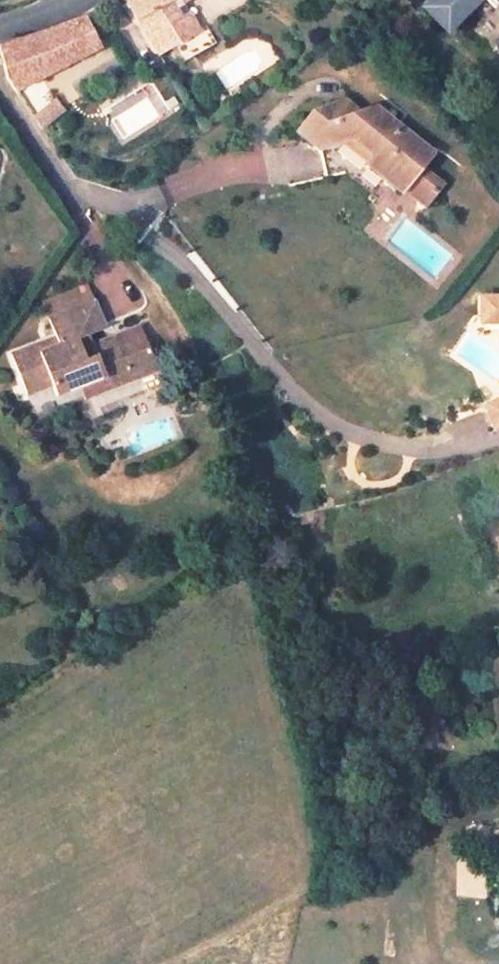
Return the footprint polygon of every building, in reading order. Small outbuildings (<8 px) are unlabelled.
[(137,13),(139,12),(159,49),(172,42),(181,59),(216,41),(206,24),(200,27),(186,0),(130,0),(137,13)] [(419,9),(451,39),(492,1),(498,8),(498,0),(429,0),(419,9)] [(86,15),(101,49),(118,41),(101,9),(86,15)] [(101,49),(86,15),(84,10),(31,33),(0,40),(0,58),(2,79),(14,94),(101,49)] [(338,112),(357,105),(350,88),(331,96),(338,112)] [(368,158),(390,174),(407,187),(414,177),(428,157),(439,143),(379,96),(357,105),(338,112),(331,96),(314,103),(296,127),(323,149),(357,136),(375,149),(368,158)] [(73,113),(66,100),(36,119),(46,131),(73,113)] [(431,204),(452,176),(428,157),(414,177),(407,187),(431,204)] [(37,395),(63,384),(67,394),(113,373),(117,384),(163,363),(149,332),(122,345),(117,333),(101,340),(97,330),(112,323),(101,295),(59,314),(69,339),(47,349),(44,342),(21,356),(37,395)] [(469,301),(469,322),(498,323),(498,328),(498,301),(469,301)] [(145,320),(117,333),(122,345),(149,332),(145,320)] [(113,373),(67,394),(72,406),(117,384),(113,373)] [(472,410),(481,435),(498,429),(498,399),(472,410)]
